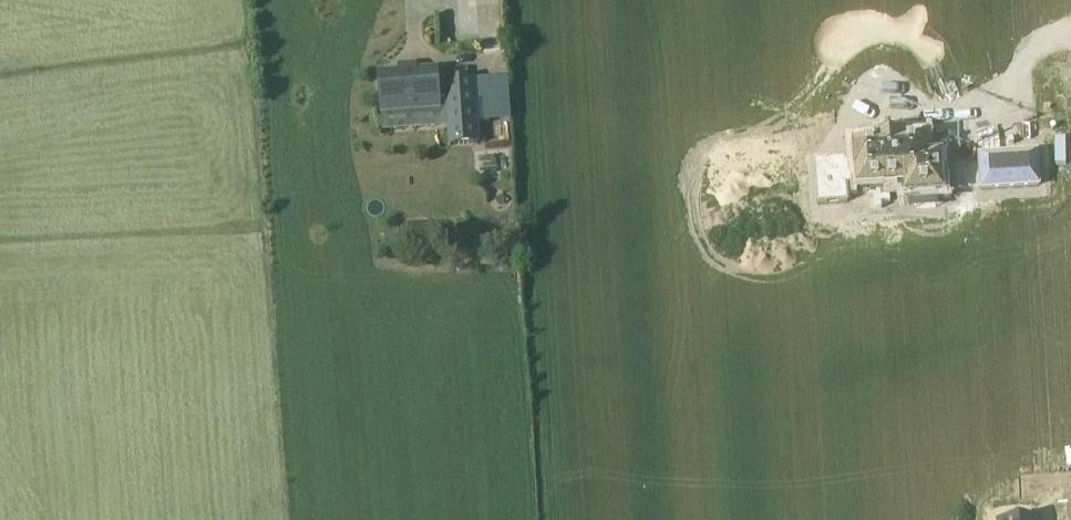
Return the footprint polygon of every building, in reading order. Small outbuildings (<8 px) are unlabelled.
[(469,49),(465,4),(444,6),(448,51),(469,49)] [(400,73),(379,74),(382,114),(439,110),(448,109),(449,130),(450,146),(479,144),(478,124),(477,102),(475,81),(475,79),(446,81),(447,94),(438,95),(438,82),(437,71),(415,72),(400,73)] [(913,209),(937,207),(936,193),(941,193),(939,159),(925,160),(924,144),(901,146),(901,141),(879,142),(879,147),(855,149),(857,170),(858,170),(859,188),(862,188),(862,194),(882,192),(881,187),(906,185),(907,195),(912,195),(913,209)] [(1037,154),(980,158),(982,191),(1039,187),(1037,154)] [(1020,500),(1051,498),(1050,478),(1019,480),(1020,500)]
